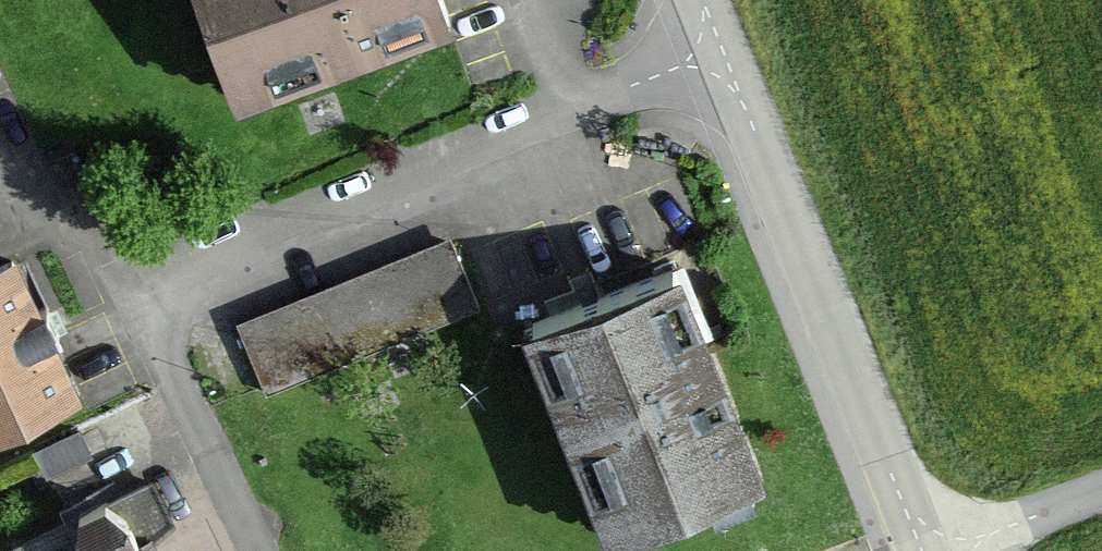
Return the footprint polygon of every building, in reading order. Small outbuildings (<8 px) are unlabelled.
[(232,91),(448,10),(444,0),(198,0),(232,91)] [(434,239),(236,329),(265,391),(463,302),(434,239)] [(0,270),(0,442),(90,401),(25,259),(0,270)] [(701,271),(539,330),(614,538),(777,479),(701,271)] [(131,498),(75,525),(87,550),(156,550),(131,498)]
